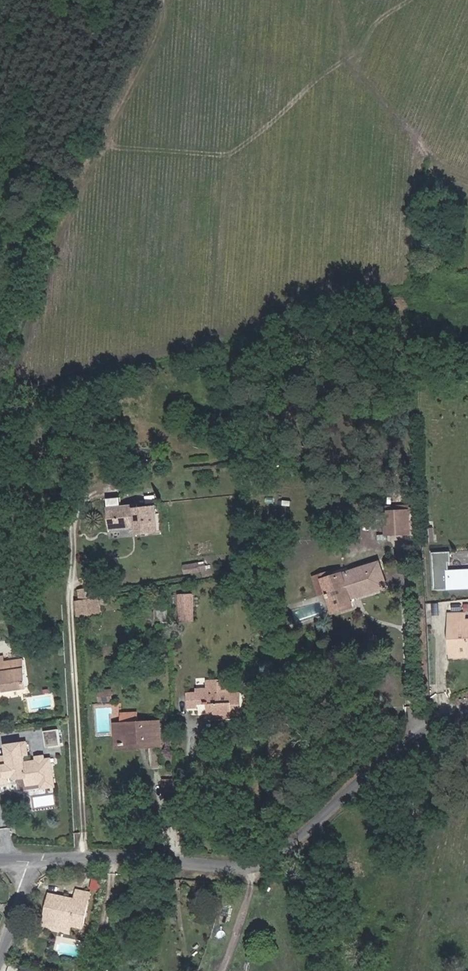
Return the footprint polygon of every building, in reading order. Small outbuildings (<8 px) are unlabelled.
[(160,532),(157,503),(122,506),(121,497),(107,498),(110,530),(137,527),(137,534),(160,532)] [(408,511),(408,506),(386,508),(388,533),(397,533),(396,512),(408,511)] [(410,532),(408,511),(396,512),(397,533),(410,532)] [(452,551),(433,552),(435,590),(467,588),(467,570),(450,571),(449,562),(452,562),(452,551)] [(200,571),(199,563),(183,566),(185,573),(200,571)] [(386,586),(379,563),(332,578),(330,573),(315,578),(320,594),(328,591),(335,610),(351,605),(349,598),(386,586)] [(96,597),(94,587),(78,590),(80,600),(96,597)] [(195,620),(194,596),(181,596),(181,620),(195,620)] [(101,612),(99,597),(77,601),(77,617),(101,612)] [(169,619),(168,605),(158,605),(159,620),(169,619)] [(430,607),(431,619),(438,618),(438,606),(430,607)] [(465,621),(451,621),(452,656),(467,655),(467,621),(465,621)] [(24,659),(5,662),(0,663),(0,673),(2,673),(2,679),(0,679),(0,690),(4,690),(4,692),(28,688),(24,659)] [(197,692),(187,693),(188,708),(198,707),(198,703),(208,703),(208,704),(215,703),(216,714),(233,713),(234,718),(244,717),(242,692),(219,694),(218,681),(207,682),(207,689),(197,690),(197,692)] [(112,700),(111,690),(100,691),(100,701),(112,700)] [(233,713),(216,714),(215,703),(208,704),(209,719),(234,718),(233,713)] [(163,746),(161,721),(122,723),(123,745),(149,744),(149,746),(163,746)] [(149,746),(149,744),(123,745),(122,723),(117,723),(118,748),(149,746)] [(60,745),(58,729),(44,731),(46,747),(60,745)] [(7,745),(9,756),(0,757),(0,784),(8,783),(7,777),(16,776),(15,773),(26,772),(27,777),(28,785),(41,783),(41,779),(53,777),(51,759),(29,762),(25,763),(24,755),(28,754),(27,743),(7,745)] [(53,777),(41,779),(41,783),(42,788),(54,787),(53,777)] [(173,793),(173,784),(160,784),(160,794),(173,793)] [(84,927),(91,893),(78,890),(76,899),(50,894),(46,914),(52,915),(56,922),(72,925),(84,927)] [(71,930),(72,925),(56,922),(52,915),(46,914),(43,924),(71,930)]
